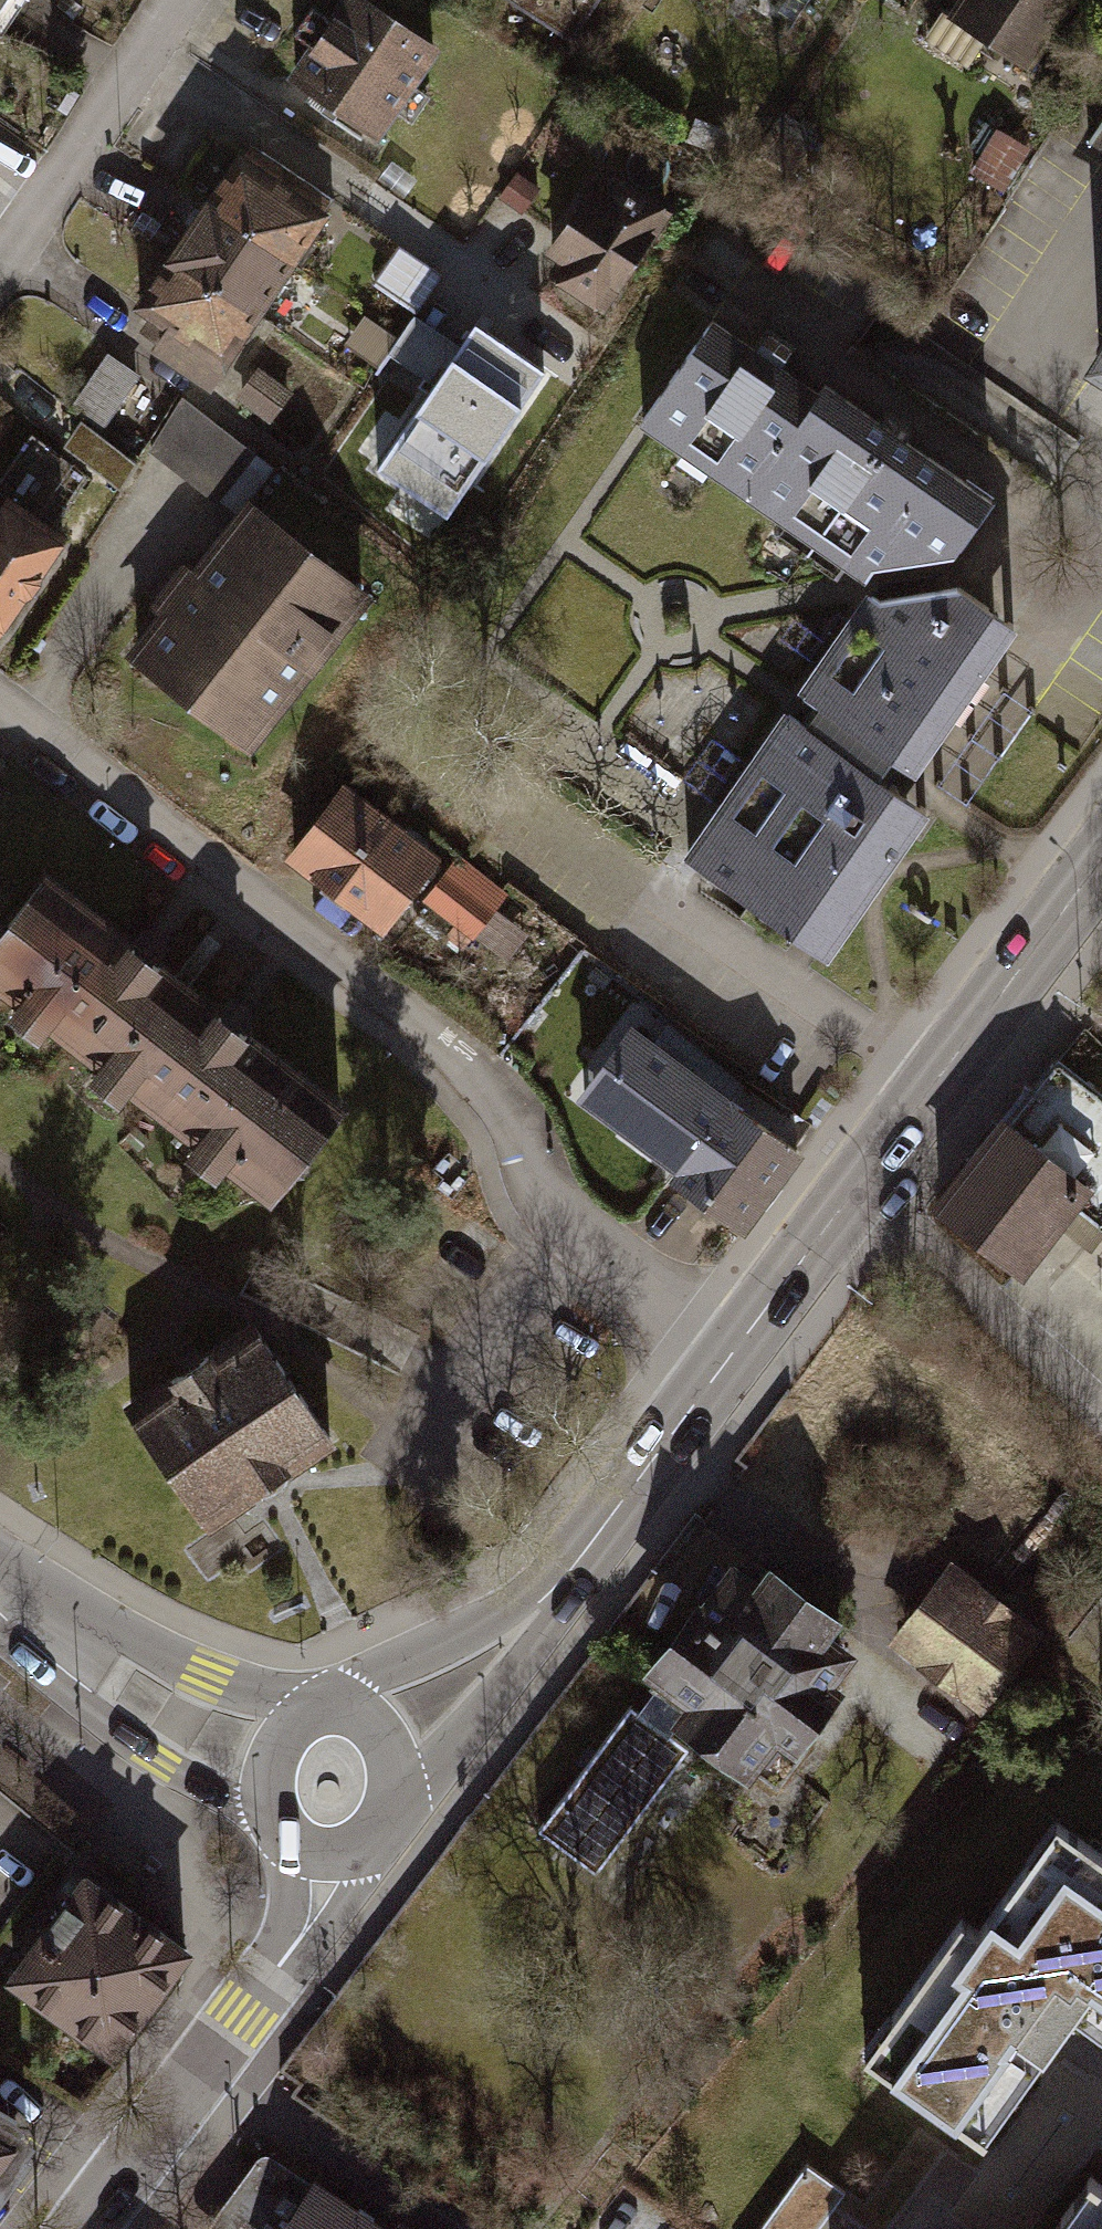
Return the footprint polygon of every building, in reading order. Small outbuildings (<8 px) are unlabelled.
[(556,46),(586,0),(499,0),(556,46)] [(1063,0),(961,0),(940,35),(1024,85),(1072,6),(1063,0)] [(431,73),(340,15),(281,107),(373,165),(431,73)] [(119,320),(211,387),(320,237),(228,170),(203,205),(175,242),(141,290),(119,320)] [(607,323),(673,219),(602,174),(536,278),(607,323)] [(377,290),(424,312),(443,272),(396,249),(377,290)] [(549,370),(476,320),(415,410),(488,459),(549,370)] [(647,434),(870,585),(877,575),(961,559),(997,506),(831,394),(826,402),(718,329),(647,434)] [(76,412),(110,433),(146,374),(112,353),(76,412)] [(225,500),(107,650),(233,748),(351,599),(225,500)] [(47,538),(0,505),(0,606),(47,538)] [(1019,638),(943,585),(870,600),(858,592),(792,687),(820,707),(892,757),(922,777),(1019,638)] [(683,855),(833,959),(939,806),(885,768),(892,757),(820,707),(811,721),(787,705),(683,855)] [(346,777),(282,855),(383,936),(446,858),(346,777)] [(423,895),(478,935),(501,903),(446,863),(423,895)] [(113,1102),(189,1001),(44,887),(0,940),(0,1015),(113,1102)] [(258,1211),(333,1110),(189,1001),(113,1102),(258,1211)] [(593,1106),(752,1228),(816,1145),(657,1022),(593,1106)] [(934,1211),(1028,1283),(1082,1213),(1101,1228),(1101,1093),(1055,1055),(934,1211)] [(320,1439),(249,1332),(123,1416),(194,1523),(320,1439)] [(894,1637),(985,1710),(1048,1632),(957,1559),(894,1637)] [(759,1775),(782,1793),(846,1698),(839,1693),(860,1663),(836,1641),(845,1628),(771,1572),(763,1584),(733,1565),(646,1684),(658,1692),(685,1715),(672,1729),(679,1734),(753,1786),(759,1775)] [(643,1717),(631,1713),(545,1832),(596,1877),(686,1749),(673,1739),(679,1734),(672,1729),(685,1715),(658,1692),(643,1717)] [(900,2067),(1034,2163),(1067,2114),(1054,2105),(1098,2036),(1101,2038),(1101,1835),(1097,1832),(1033,1919),(1011,1905),(900,2067)] [(190,1938),(79,1865),(3,1980),(113,2053),(190,1938)] [(25,2135),(0,2121),(0,2180),(25,2135)] [(763,2228),(828,2228),(851,2200),(811,2168),(763,2228)] [(316,2182),(285,2228),(383,2228),(316,2182)]
